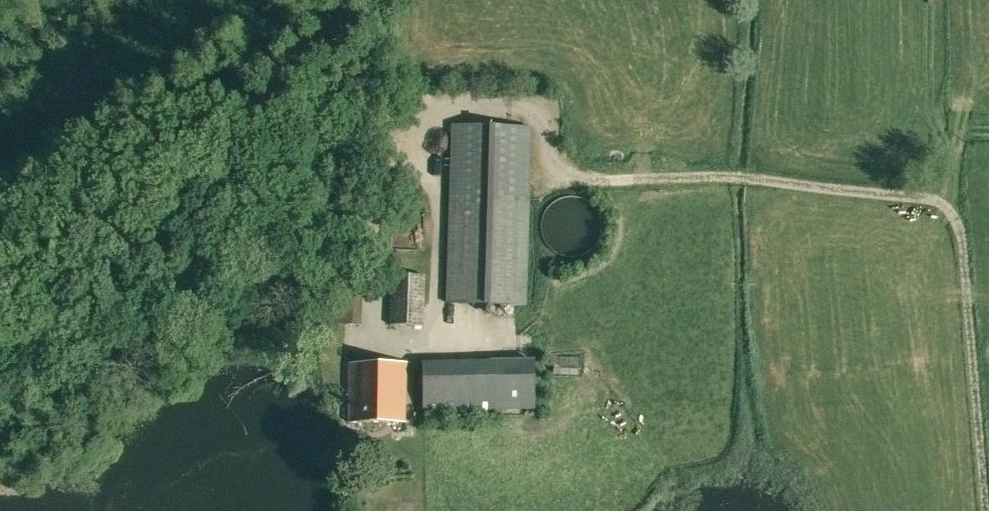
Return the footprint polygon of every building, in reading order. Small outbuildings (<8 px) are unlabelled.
[(446,303),(526,305),(529,198),(531,129),(451,127),(446,303)] [(541,227),(542,233),(544,239),(547,245),(550,249),(556,254),(562,256),(567,258),(573,258),(579,258),(587,255),(591,252),(595,249),(599,244),(601,240),(603,236),(603,229),(603,227),(603,222),(602,218),(600,213),(597,209),(594,204),(588,201),(586,199),(581,197),(574,196),(567,197),(558,200),(553,203),(548,208),(544,215),(542,220),(541,225),(541,227)] [(333,323),(361,324),(363,273),(335,272),(333,323)] [(389,324),(423,326),(425,275),(391,274),(389,324)] [(553,375),(577,376),(578,357),(554,356),(553,375)] [(421,361),(422,411),(535,409),(534,359),(421,361)] [(349,421),(405,422),(405,363),(349,363),(349,421)]
